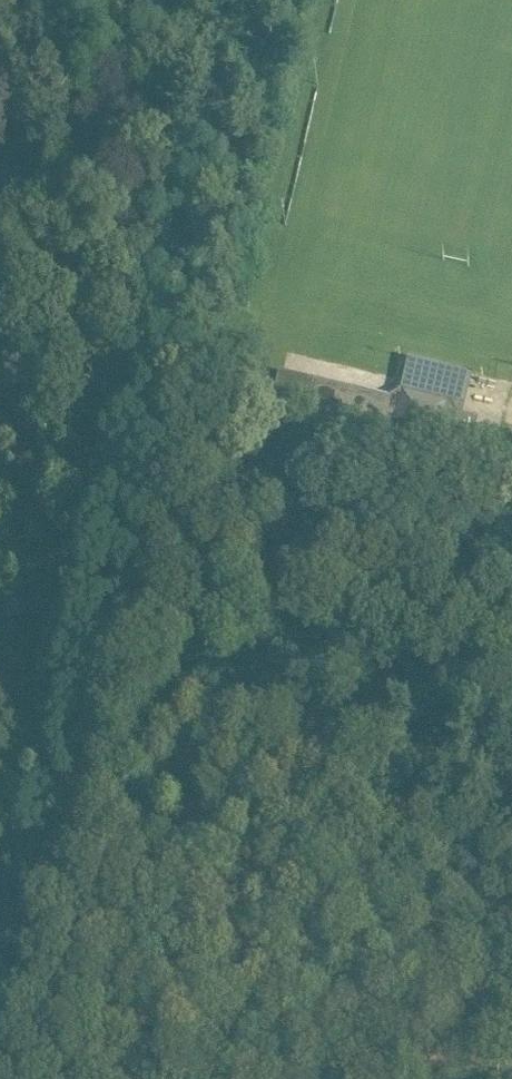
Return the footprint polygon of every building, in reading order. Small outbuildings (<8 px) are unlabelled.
[(281,374),(273,406),(308,415),(449,449),(467,453),(475,420),(460,416),(462,406),(402,391),(401,392),(401,391),(391,397),(391,398),(390,400),(281,374)]
